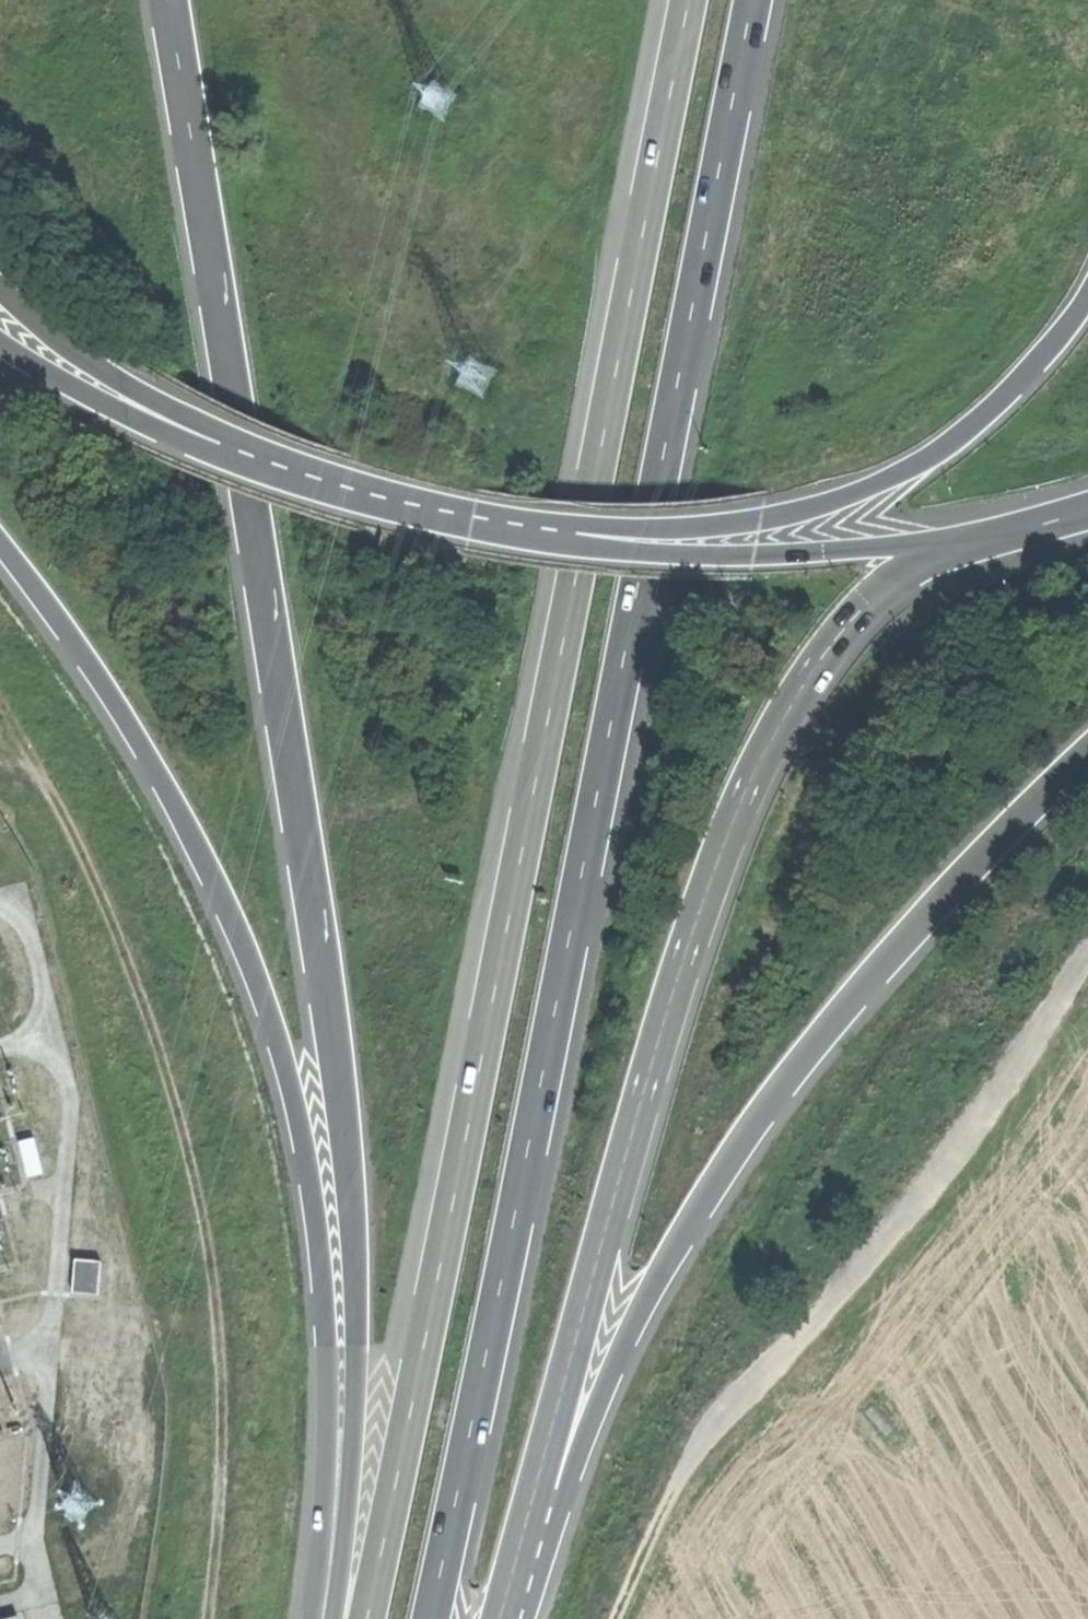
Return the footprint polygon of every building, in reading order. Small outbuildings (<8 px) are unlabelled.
[(33,1138),(19,1141),(26,1176),(40,1173),(33,1138)] [(100,1261),(74,1259),(72,1291),(97,1293),(100,1261)]
